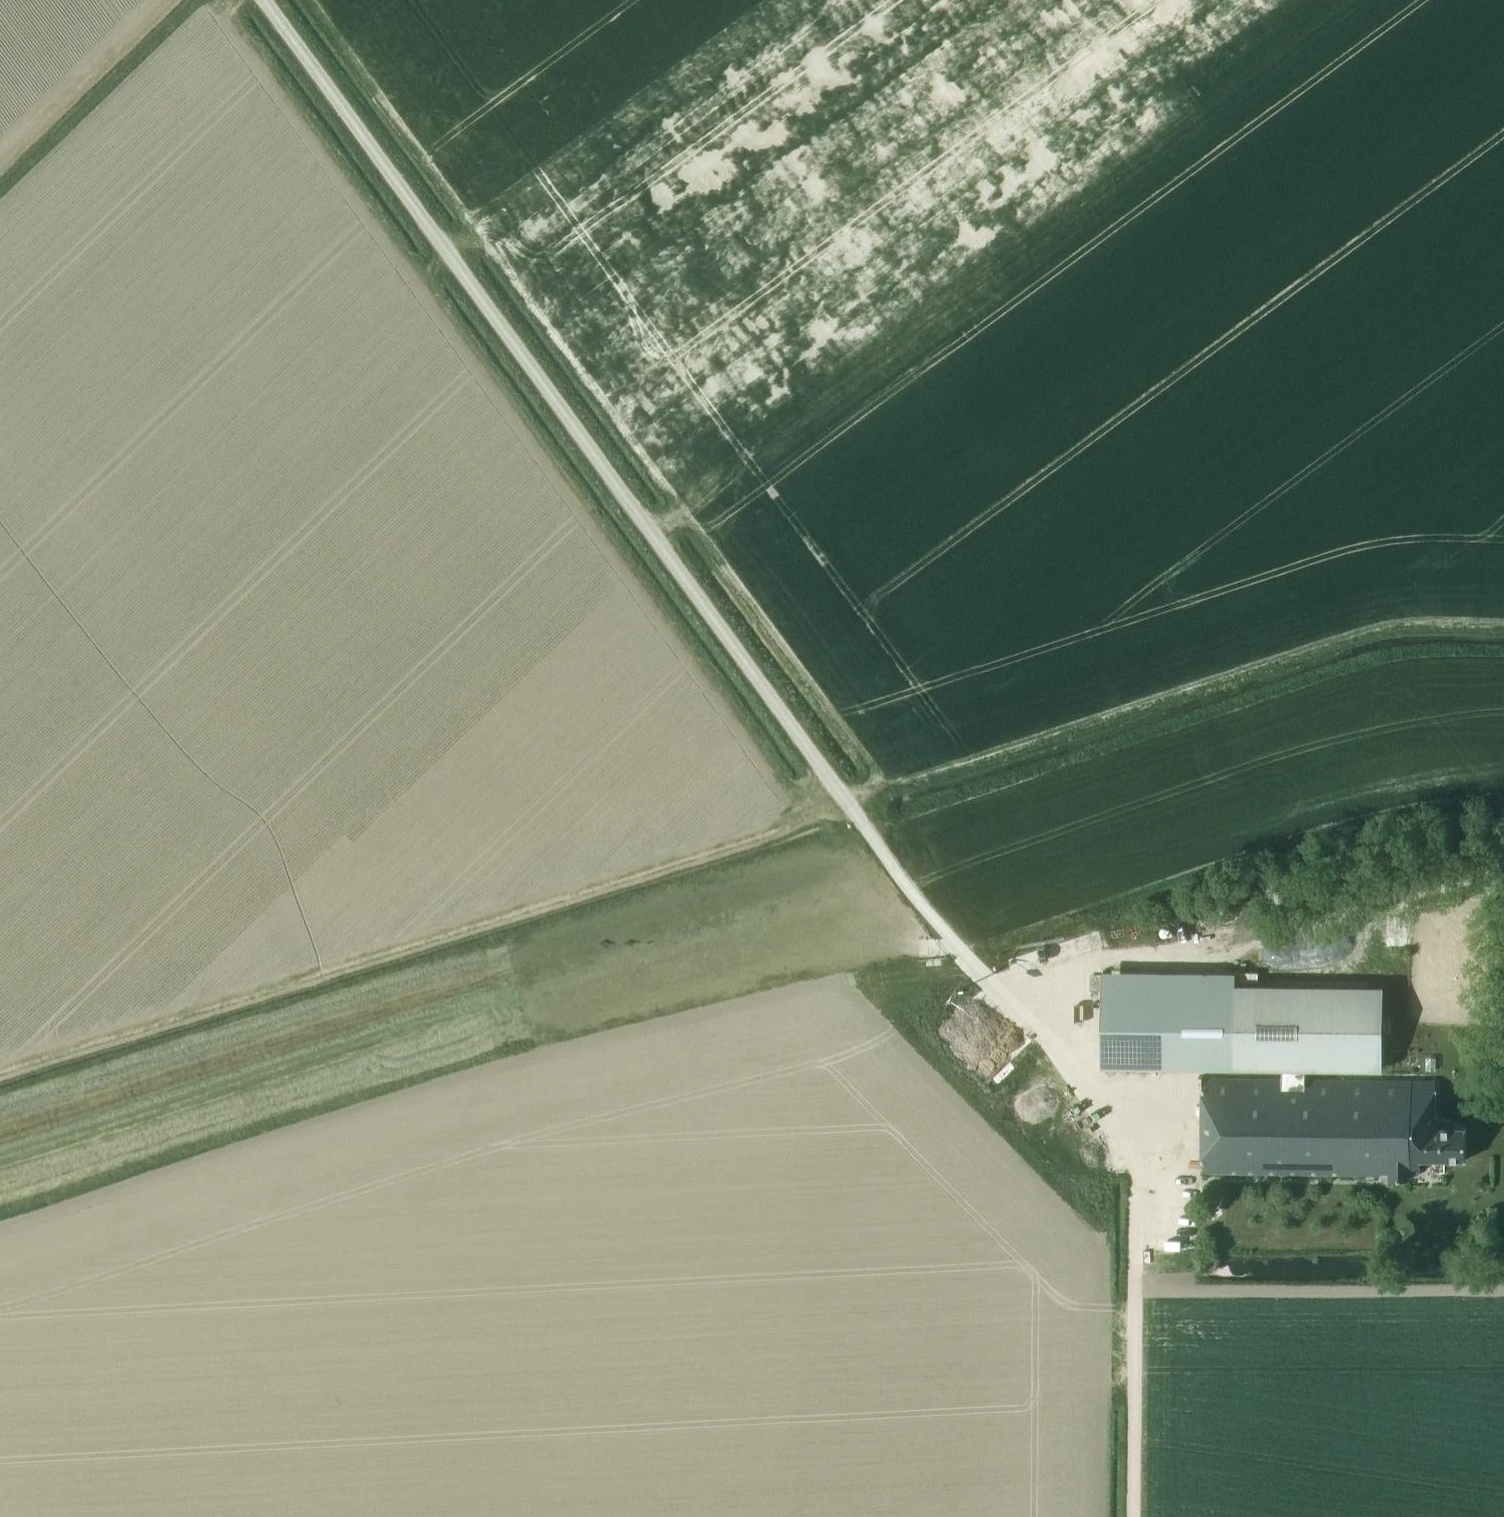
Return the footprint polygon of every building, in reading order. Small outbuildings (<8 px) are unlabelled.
[(1435,1080),(1305,1078),(1305,1069),(1382,1070),(1383,985),(1105,982),(1104,1066),(1282,1069),(1282,1078),(1203,1077),(1202,1171),(1381,1173),(1381,1171),(1389,1171),(1389,1178),(1409,1178),(1409,1171),(1421,1171),(1421,1158),(1465,1159),(1466,1128),(1435,1128),(1435,1080)]
